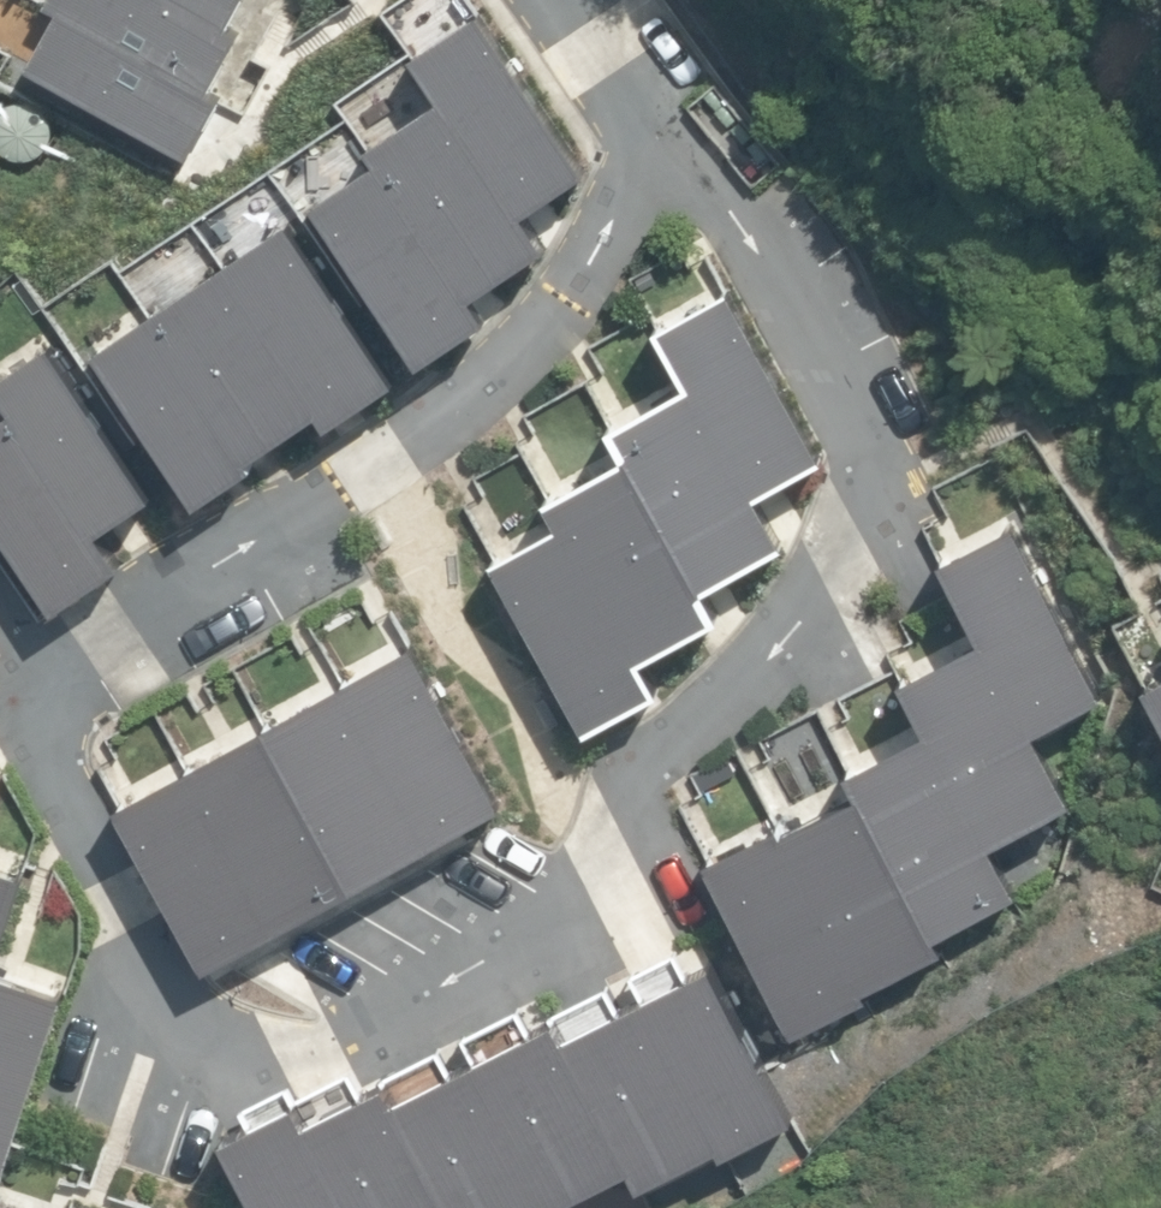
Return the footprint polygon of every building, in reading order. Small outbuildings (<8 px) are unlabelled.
[(28,64),(189,155),(222,95),(210,88),(241,30),(229,24),(242,0),(46,0),(45,2),(57,10),(28,64)] [(376,159),(311,201),(419,363),(489,318),(473,294),(546,245),(523,210),(587,169),(479,10),(410,53),(438,97),(366,143),(376,159)] [(45,150),(50,142),(53,132),(52,122),(48,113),(41,106),(33,102),(23,100),(13,102),(4,106),(0,111),(0,149),(4,154),(12,158),(21,160),(30,159),(38,156),(45,150)] [(394,378),(286,217),(90,348),(196,506),(255,467),(249,457),(318,412),(326,424),(394,378)] [(561,524),(495,560),(587,730),(632,706),(661,690),(644,658),(722,616),(706,587),(787,543),(760,494),(829,457),(734,284),(655,327),(687,385),(614,425),(627,450),(545,494),(561,524)] [(0,415),(0,528),(53,608),(121,563),(100,531),(153,495),(51,341),(0,373),(0,393),(10,409),(0,415)] [(1104,694),(1013,521),(938,560),(978,636),(897,679),(926,729),(844,769),(857,792),(781,829),(778,822),(707,860),(733,913),(792,1030),(815,1019),(868,994),(863,986),(942,948),(934,933),(1017,893),(990,841),(1069,799),(1034,729),(1104,694)] [(503,802),(413,640),(109,804),(202,970),(461,826),(503,802)] [(1144,683),(1160,717),(1160,674),(1144,683)] [(25,871),(0,863),(0,943),(25,871)] [(713,958),(567,1033),(558,1015),(553,1017),(397,1095),(387,1077),(364,1089),(307,1118),(295,1096),(225,1132),(264,1207),(548,1207),(628,1167),(637,1185),(718,1142),(723,1152),(797,1114),(771,1066),(713,958)] [(5,1169),(14,1142),(29,1098),(65,993),(0,971),(0,1167),(5,1169)]
